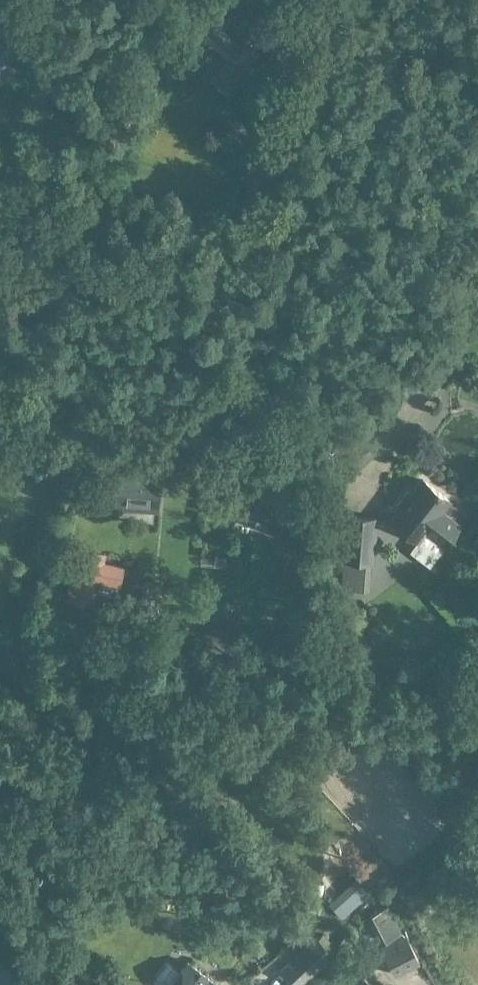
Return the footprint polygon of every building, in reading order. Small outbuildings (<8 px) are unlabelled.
[(7,62),(8,60),(0,53),(0,70),(7,62)] [(344,452),(350,457),(366,441),(360,435),(344,452)] [(151,474),(139,473),(139,478),(115,476),(113,505),(158,508),(160,479),(150,478),(151,474)] [(400,506),(390,518),(417,539),(424,530),(441,544),(457,524),(445,514),(444,515),(438,510),(448,497),(423,478),(412,492),(408,489),(397,503),(400,506)] [(274,531),(286,501),(250,487),(239,517),(274,531)] [(365,558),(369,559),(373,515),(346,513),(342,556),(365,558)] [(123,566),(101,561),(103,553),(79,548),(68,598),(91,604),(97,580),(119,585),(123,566)] [(362,584),(365,558),(342,556),(340,582),(362,584)] [(154,579),(132,584),(137,614),(161,610),(154,579)] [(371,913),(384,940),(401,932),(388,905),(371,913)] [(278,971),(291,984),(298,984),(330,956),(313,938),(278,971)] [(384,953),(393,972),(418,959),(409,941),(384,953)] [(208,977),(188,962),(170,984),(218,984),(208,977)] [(348,984),(373,984),(360,972),(348,984)]
